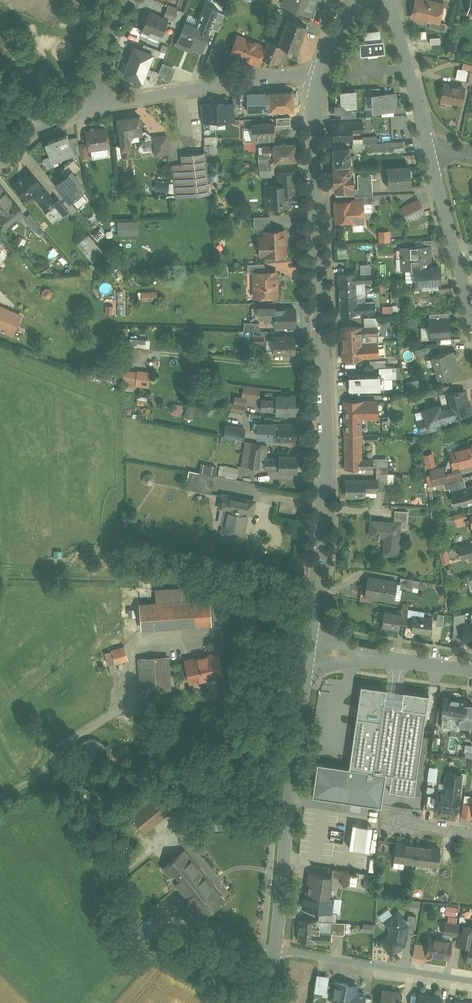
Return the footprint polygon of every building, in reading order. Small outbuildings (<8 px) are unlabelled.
[(282,4),(311,15),(317,0),(284,0),(282,4)] [(426,0),(416,0),(412,16),(432,22),(439,23),(439,22),(443,4),(426,0)] [(204,9),(198,23),(211,28),(209,33),(211,28),(218,11),(219,9),(214,7),(212,13),(204,9)] [(178,12),(167,8),(164,15),(175,19),(178,12)] [(218,11),(211,28),(218,31),(225,14),(218,11)] [(168,20),(149,12),(142,32),(150,35),(151,31),(162,35),(168,20)] [(307,27),(288,20),(279,44),(296,51),(297,51),(307,27)] [(197,27),(185,22),(176,45),(186,49),(187,47),(201,52),(209,33),(211,28),(198,23),(197,27)] [(448,24),(439,22),(439,23),(432,22),(430,27),(446,31),(448,24)] [(380,30),(366,32),(367,41),(362,42),(363,53),(370,52),(370,54),(377,53),(377,52),(384,51),(383,40),(381,40),(380,30)] [(435,34),(420,37),(423,48),(438,45),(435,34)] [(266,48),(238,37),(231,55),(236,56),(235,57),(236,58),(236,57),(242,59),(242,60),(243,60),(243,59),(259,65),(262,57),(266,48)] [(279,44),(269,40),(266,48),(262,57),(278,63),(279,60),(284,62),(286,57),(293,59),(296,51),(279,44)] [(142,50),(135,47),(129,62),(130,62),(125,76),(142,83),(146,74),(151,76),(153,70),(147,68),(152,54),(159,57),(161,51),(144,44),(142,50)] [(225,54),(213,49),(208,62),(221,66),(225,54)] [(176,68),(163,63),(159,73),(164,75),(163,79),(171,82),(176,68)] [(149,82),(154,84),(159,73),(153,70),(151,76),(149,82)] [(465,87),(446,83),(442,99),(462,104),(465,87)] [(356,91),(342,92),(342,98),(336,98),(337,112),(342,112),(351,111),(351,105),(357,105),(356,91)] [(291,92),(248,94),(249,111),(257,110),(270,110),(294,109),(293,94),(291,92)] [(381,94),(374,94),(374,95),(375,110),(396,109),(396,93),(381,94)] [(241,95),(233,95),(234,103),(234,107),(241,107),(241,95)] [(234,103),(202,105),(203,121),(235,120),(234,107),(234,103)] [(391,116),(393,136),(407,135),(406,115),(391,116)] [(140,116),(132,117),(126,118),(119,120),(121,136),(122,136),(122,142),(130,141),(131,149),(132,149),(139,147),(143,142),(153,140),(152,135),(146,131),(143,131),(140,116)] [(291,117),(277,117),(278,125),(292,124),(291,117)] [(353,121),(333,122),(334,140),(354,139),(354,138),(354,134),(353,122),(353,121)] [(363,122),(353,122),(354,134),(358,133),(358,132),(364,131),(363,122)] [(275,123),(252,124),(253,141),(275,140),(275,123)] [(101,129),(94,129),(95,131),(88,132),(91,150),(110,147),(107,129),(101,130),(101,129)] [(168,135),(154,137),(156,155),(170,153),(168,135)] [(378,135),(364,136),(364,138),(354,138),(354,139),(354,143),(378,142),(388,142),(388,138),(378,139),(378,135)] [(67,136),(47,144),(54,163),(74,155),(67,136)] [(206,137),(206,145),(218,144),(217,136),(206,137)] [(130,141),(122,142),(124,157),(133,156),(132,149),(131,149),(130,141)] [(388,142),(378,142),(379,150),(405,149),(404,141),(388,142)] [(257,142),(243,143),(243,152),(257,151),(257,142)] [(354,143),(353,144),(353,148),(357,151),(379,150),(378,142),(354,143)] [(88,144),(81,145),(83,161),(90,159),(88,144)] [(218,144),(206,145),(207,154),(219,153),(218,144)] [(295,145),(275,145),(275,146),(264,147),(265,155),(259,155),(260,162),(272,161),(276,161),(296,160),(295,145)] [(350,148),(334,148),(335,157),(334,158),(333,160),(333,162),(334,163),(334,164),(335,165),(335,166),(335,167),(351,166),(351,165),(354,165),(354,155),(351,155),(350,148)] [(206,152),(182,154),(183,165),(173,166),(177,197),(210,194),(206,152)] [(62,172),(66,177),(71,173),(73,176),(81,169),(74,161),(62,172)] [(272,161),(260,162),(260,170),(272,170),(272,161)] [(351,166),(335,167),(336,172),(334,172),(335,185),(336,185),(337,190),(347,190),(352,189),(352,185),(354,185),(353,174),(351,174),(351,166)] [(411,166),(388,168),(389,187),(412,186),(411,166)] [(53,200),(42,187),(43,186),(31,172),(15,185),(27,199),(34,193),(42,203),(49,197),(52,200),(53,200)] [(279,186),(267,187),(267,197),(270,197),(270,198),(271,198),(272,207),(290,206),(290,193),(297,193),(296,172),(279,173),(279,186)] [(57,185),(72,203),(80,196),(76,191),(81,186),(73,176),(71,173),(66,177),(57,185)] [(372,174),(358,174),(359,188),(359,195),(373,194),(372,174)] [(158,180),(156,191),(170,192),(172,182),(158,180)] [(0,186),(0,210),(1,211),(13,201),(0,186)] [(359,195),(356,195),(355,195),(356,200),(363,200),(363,203),(374,202),(373,194),(359,195)] [(68,208),(59,199),(54,203),(57,207),(62,212),(62,213),(68,208)] [(418,199),(403,206),(409,218),(424,211),(418,199)] [(356,200),(336,202),(337,221),(353,220),(354,222),(364,222),(363,203),(363,200),(356,200)] [(13,201),(1,211),(0,212),(0,217),(7,225),(17,217),(18,219),(24,215),(13,201)] [(62,212),(57,207),(48,214),(53,220),(62,212)] [(42,226),(32,213),(26,218),(36,231),(42,226)] [(271,216),(255,216),(255,229),(272,228),(271,216)] [(138,221),(117,222),(118,236),(139,236),(138,221)] [(285,231),(265,232),(266,245),(261,245),(262,255),(266,255),(275,255),(276,257),(282,257),(284,255),(286,255),(286,245),(287,245),(287,233),(285,233),(285,231)] [(27,240),(19,236),(15,244),(22,248),(27,240)] [(105,254),(88,236),(78,245),(94,264),(105,254)] [(436,239),(424,240),(424,246),(430,245),(430,246),(429,246),(430,250),(438,250),(436,239)] [(424,246),(402,247),(403,257),(403,270),(416,269),(431,268),(431,266),(431,259),(430,259),(430,250),(429,246),(430,246),(430,245),(424,246)] [(403,257),(393,258),(394,270),(403,270),(403,257)] [(266,263),(249,263),(249,273),(255,272),(266,272),(266,263)] [(228,265),(216,266),(216,276),(228,276),(228,265)] [(431,268),(416,269),(417,283),(424,283),(431,283),(441,282),(440,276),(441,276),(440,271),(440,265),(431,266),(431,268)] [(266,272),(255,272),(256,297),(279,296),(278,284),(277,284),(276,271),(266,272)] [(371,272),(339,274),(340,294),(357,293),(357,283),(372,282),(372,272),(371,272)] [(157,292),(142,293),(142,301),(157,300),(157,292)] [(357,293),(340,294),(341,313),(376,312),(375,302),(357,303),(357,293)] [(14,334),(21,317),(11,312),(12,311),(8,309),(8,310),(0,307),(0,329),(14,334)] [(296,308),(276,308),(276,307),(260,307),(260,316),(276,316),(276,326),(296,326),(296,308)] [(365,317),(365,325),(379,325),(379,317),(365,317)] [(430,320),(431,337),(451,336),(450,319),(448,319),(430,320)] [(379,326),(362,327),(362,326),(342,327),(343,343),(379,341),(379,326)] [(261,331),(254,330),(254,343),(264,343),(265,331),(261,331)] [(296,337),(275,336),(275,353),(296,354),(296,337)] [(145,340),(130,338),(129,345),(145,347),(145,340)] [(379,341),(343,343),(344,360),(364,358),(380,357),(379,341)] [(432,346),(416,350),(417,356),(433,351),(432,346)] [(454,350),(434,356),(439,378),(460,372),(459,371),(458,372),(455,359),(456,359),(454,351),(454,350)] [(119,357),(111,357),(112,371),(120,371),(119,357)] [(397,366),(379,367),(380,373),(380,379),(385,379),(398,378),(397,366)] [(137,372),(125,370),(123,381),(135,384),(137,372)] [(151,373),(137,371),(137,372),(135,384),(135,385),(148,387),(151,373)] [(380,373),(348,374),(349,389),(381,389),(380,379),(380,373)] [(448,385),(433,389),(435,395),(450,392),(448,385)] [(260,388),(245,386),(243,396),(259,398),(260,388)] [(464,391),(447,395),(450,407),(452,417),(471,412),(469,403),(467,403),(464,391)] [(278,393),(266,393),(266,399),(262,399),(262,410),(278,410),(278,413),(296,413),(296,412),(298,412),(298,405),(296,405),(296,395),(291,395),(291,392),(283,392),(283,396),(278,396),(278,393)] [(247,398),(235,396),(234,403),(246,405),(247,398)] [(370,401),(345,401),(346,434),(346,435),(361,435),(361,417),(370,417),(370,416),(370,415),(370,401)] [(183,405),(175,403),(173,413),(181,415),(183,405)] [(246,405),(232,403),(231,410),(245,412),(246,405)] [(196,406),(189,404),(186,417),(193,418),(196,406)] [(439,405),(424,409),(427,420),(428,424),(440,421),(443,420),(443,418),(446,417),(447,418),(452,417),(450,407),(441,409),(439,405)] [(391,431),(391,415),(370,415),(370,416),(378,415),(378,431),(391,431)] [(427,420),(419,422),(422,433),(441,428),(440,421),(428,424),(427,420)] [(275,423),(261,423),(261,436),(271,436),(271,432),(275,432),(275,424),(275,423)] [(275,424),(275,432),(275,440),(296,440),(296,424),(275,424)] [(245,429),(227,425),(225,436),(243,440),(245,429)] [(361,435),(346,435),(346,467),(346,468),(374,468),(374,458),(362,458),(361,435)] [(263,443),(247,441),(244,465),(265,468),(267,458),(261,457),(263,443)] [(459,449),(456,447),(450,449),(448,451),(449,454),(452,455),(455,467),(471,463),(471,445),(459,449)] [(433,453),(424,455),(427,467),(436,464),(433,453)] [(298,456),(280,455),(280,458),(267,458),(265,468),(280,469),(280,472),(298,472),(298,456)] [(201,464),(200,472),(215,475),(217,467),(201,464)] [(452,464),(431,469),(435,484),(444,482),(462,477),(463,477),(460,468),(454,470),(452,464)] [(239,469),(222,465),(219,475),(236,479),(239,469)] [(215,475),(200,472),(196,490),(211,493),(215,475)] [(152,473),(149,473),(147,473),(146,474),(145,475),(144,476),(144,477),(143,478),(143,479),(144,481),(144,482),(144,483),(145,485),(146,485),(148,486),(150,486),(151,486),(153,486),(154,485),(154,484),(155,484),(155,483),(156,482),(156,481),(156,479),(156,478),(156,477),(155,476),(154,475),(153,474),(152,473)] [(462,477),(444,482),(446,489),(450,488),(464,484),(462,477)] [(365,480),(346,480),(346,497),(365,496),(365,480)] [(377,480),(365,480),(365,491),(378,490),(378,484),(378,480),(377,480)] [(450,488),(454,504),(471,499),(471,485),(465,487),(464,484),(450,488)] [(255,501),(229,497),(227,509),(229,509),(225,532),(243,535),(247,512),(253,513),(255,501)] [(409,510),(396,510),(395,522),(401,523),(400,527),(408,527),(409,510)] [(466,511),(454,514),(456,521),(468,518),(466,511)] [(395,522),(372,521),(371,535),(380,536),(379,538),(381,538),(381,536),(386,536),(385,554),(398,555),(400,527),(401,523),(395,522)] [(460,548),(462,558),(469,556),(468,554),(471,553),(471,545),(460,548)] [(446,549),(439,551),(442,563),(449,561),(446,549)] [(421,581),(402,578),(401,585),(420,588),(421,581)] [(397,584),(371,579),(368,596),(394,600),(397,584)] [(209,588),(156,591),(157,603),(141,604),(143,622),(143,628),(212,624),(209,588)] [(410,609),(403,607),(402,613),(403,613),(402,620),(408,621),(410,609)] [(402,613),(386,610),(384,626),(400,629),(402,620),(403,613),(402,613)] [(466,612),(454,615),(454,633),(463,634),(465,623),(466,612)] [(445,614),(438,613),(437,625),(443,626),(445,614)] [(433,618),(415,616),(412,630),(423,632),(423,631),(431,633),(433,618)] [(465,623),(463,634),(462,640),(469,641),(469,642),(471,643),(471,623),(471,624),(465,623)] [(126,646),(113,650),(117,663),(129,659),(126,646)] [(219,653),(187,660),(191,682),(198,680),(200,682),(207,680),(209,678),(224,675),(219,653)] [(169,657),(139,659),(141,691),(171,689),(169,657)] [(430,694),(362,684),(350,767),(318,762),(313,796),(382,806),(386,781),(391,781),(390,790),(415,794),(430,694)] [(445,698),(442,715),(443,715),(452,716),(460,717),(471,719),(471,704),(467,704),(467,701),(445,698)] [(452,716),(443,715),(442,726),(451,728),(452,716)] [(471,720),(471,719),(460,717),(458,725),(471,726),(471,720)] [(95,738),(92,738),(90,738),(88,739),(86,739),(84,741),(83,742),(81,744),(80,746),(79,748),(78,750),(78,753),(78,755),(78,756),(79,758),(80,760),(80,761),(81,762),(82,763),(84,764),(85,766),(87,767),(89,767),(92,768),(94,768),(97,767),(100,766),(102,765),(103,764),(105,762),(106,760),(107,758),(108,755),(108,754),(108,753),(108,751),(108,750),(107,748),(106,746),(105,744),(104,743),(103,741),(101,740),(99,739),(97,738),(95,738)] [(465,743),(464,752),(465,752),(471,753),(471,745),(465,743)] [(440,781),(440,767),(431,766),(430,780),(440,781)] [(448,783),(446,792),(449,792),(447,810),(458,811),(460,794),(461,782),(461,781),(461,775),(449,773),(449,776),(448,776),(446,777),(446,781),(447,783),(448,783)] [(152,782),(124,804),(145,831),(173,808),(152,782)] [(449,792),(446,792),(437,791),(437,795),(435,807),(435,808),(447,810),(449,792)] [(437,795),(427,794),(426,806),(435,807),(437,795)] [(471,800),(471,796),(465,795),(464,803),(471,804),(471,800)] [(462,815),(471,816),(471,813),(471,808),(471,804),(464,803),(462,815)] [(350,849),(378,850),(379,825),(351,824),(350,849)] [(392,840),(381,839),(379,850),(391,852),(392,840)] [(420,844),(398,841),(395,858),(417,861),(420,844)] [(440,847),(420,844),(417,861),(438,864),(440,847)] [(224,899),(185,851),(164,867),(203,916),(224,899)] [(352,871),(336,869),(335,876),(342,878),(351,879),(352,871)] [(331,876),(312,874),(311,882),(309,882),(307,896),(325,898),(326,890),(329,891),(331,876)] [(371,881),(364,879),(363,887),(370,888),(371,881)] [(457,907),(447,905),(446,914),(456,916),(457,907)] [(399,912),(386,921),(391,929),(390,935),(383,940),(392,953),(405,944),(407,932),(409,919),(408,919),(403,918),(399,912)] [(144,921),(137,928),(146,937),(160,924),(151,914),(144,921)] [(417,915),(409,914),(408,919),(409,919),(407,932),(414,933),(417,915)] [(141,917),(133,924),(137,928),(144,921),(141,917)] [(331,933),(320,932),(320,928),(317,927),(317,921),(301,920),(299,940),(331,942),(331,933)] [(346,924),(331,923),(331,931),(338,931),(338,935),(345,935),(346,924)] [(459,926),(445,923),(442,939),(450,940),(451,935),(457,936),(459,926)] [(465,925),(462,943),(470,944),(468,960),(471,960),(471,926),(465,925)] [(442,939),(431,937),(430,944),(429,954),(449,958),(452,940),(450,940),(442,939)] [(416,942),(413,960),(427,962),(429,954),(430,944),(416,942)] [(329,976),(317,974),(315,992),(326,994),(329,976)] [(337,981),(334,1002),(353,1002),(355,992),(356,992),(357,985),(356,983),(351,982),(349,983),(337,981)] [(383,990),(382,1002),(402,1002),(402,999),(401,999),(402,992),(383,990)] [(355,992),(353,1002),(364,1002),(366,993),(356,992),(355,992)] [(419,994),(418,1002),(440,1002),(441,997),(433,995),(433,997),(419,994)]
